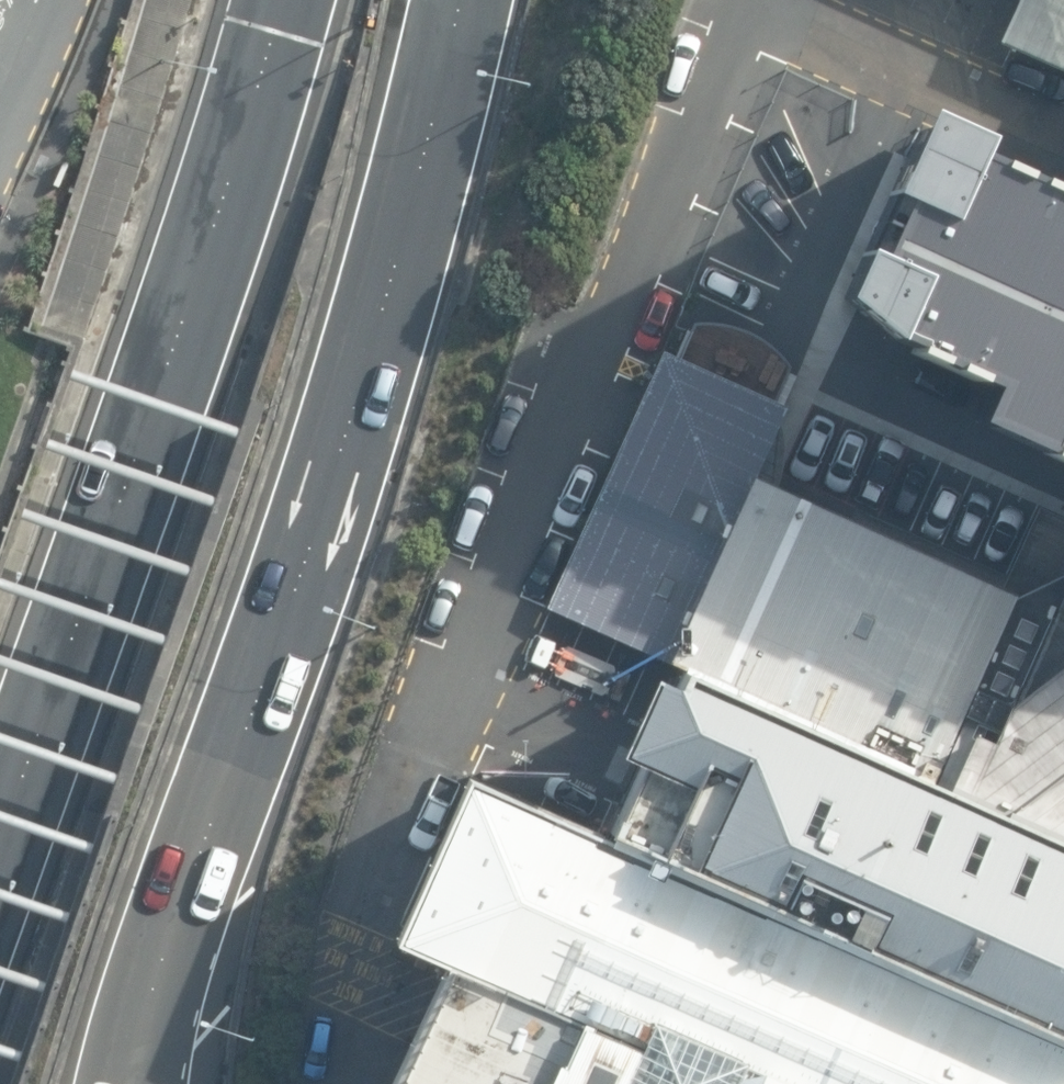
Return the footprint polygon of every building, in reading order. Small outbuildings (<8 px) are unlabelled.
[(997,45),(1063,75),(1063,0),(1017,0),(997,45)] [(1052,198),(1060,181),(850,92),(768,267),(820,320),(917,364),(904,395),(1063,465),(1063,203),(1052,198)] [(546,610),(663,663),(750,482),(786,408),(660,352),(546,610)] [(661,667),(668,670),(925,786),(1008,600),(750,482),(663,663),(661,667)] [(925,786),(1063,848),(1063,575),(1008,600),(925,786)] [(593,845),(1063,1056),(1063,848),(925,786),(668,670),(656,694),(636,685),(600,766),(624,777),(593,845)] [(452,779),(376,953),(429,977),(379,1083),(1063,1083),(1063,1056),(593,845),(452,779)]
